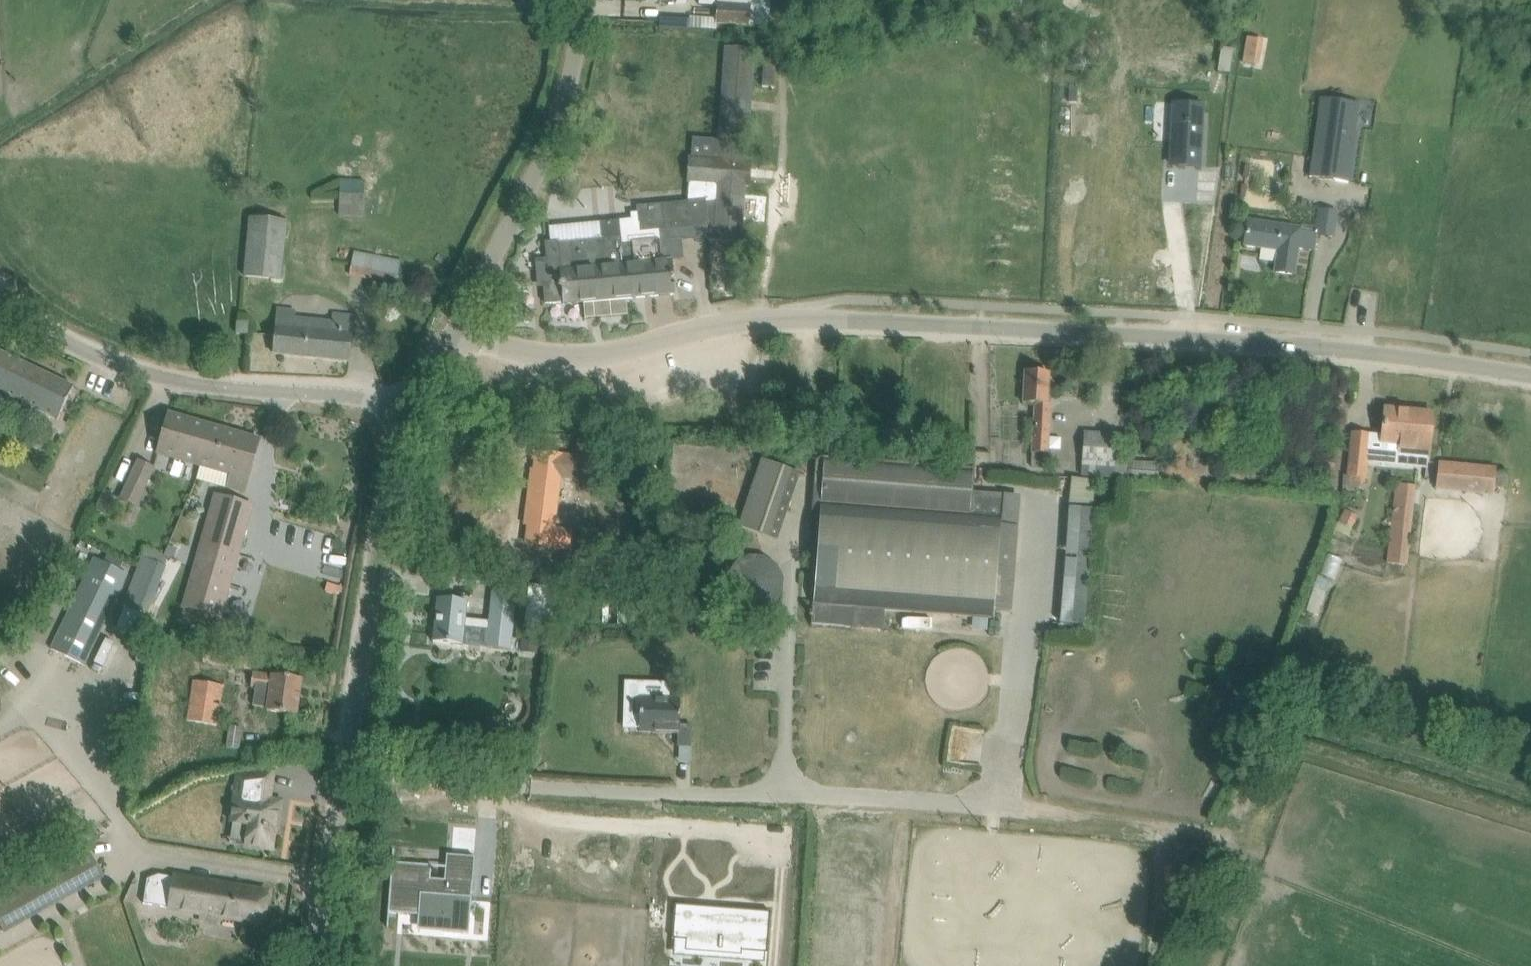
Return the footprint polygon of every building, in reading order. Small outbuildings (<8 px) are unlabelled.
[(752,0),(751,23),(770,24),(771,0),(742,0),(752,0)] [(719,2),(718,21),(750,23),(751,3),(719,2)] [(981,35),(987,33),(990,27),(988,23),(983,20),(979,21),(976,26),(978,32),(981,35)] [(1250,32),(1245,64),(1263,67),(1268,35),(1250,32)] [(691,158),(687,202),(707,200),(709,225),(721,226),(721,235),(737,236),(737,227),(744,228),(746,186),(749,186),(751,162),(746,162),(752,80),(754,60),(754,50),(727,48),(720,140),(693,138),(692,158),(691,158)] [(1321,98),(1310,177),(1349,183),(1360,103),(1321,98)] [(1176,104),(1174,148),(1202,150),(1204,106),(1176,104)] [(340,177),(339,215),(362,217),(364,179),(340,177)] [(546,260),(538,261),(541,286),(543,286),(545,304),(550,304),(563,302),(564,304),(584,303),(585,319),(629,315),(627,299),(676,294),(674,275),(672,260),(662,261),(660,239),(651,240),(650,232),(709,227),(709,225),(707,200),(687,202),(637,205),(638,229),(620,231),(619,222),(569,225),(549,227),(551,241),(545,242),(546,260)] [(1249,220),(1248,226),(1245,246),(1278,250),(1275,271),(1295,274),(1299,248),(1315,250),(1317,234),(1334,236),(1337,210),(1318,207),(1316,223),(1312,223),(1311,229),(1249,220)] [(249,216),(243,275),(282,279),(288,220),(249,216)] [(355,250),(350,274),(397,283),(402,259),(355,250)] [(279,309),(276,334),(274,354),(349,361),(353,316),(334,314),(333,320),(296,316),(296,310),(279,309)] [(238,322),(237,333),(248,334),(249,323),(238,322)] [(58,421),(74,387),(0,351),(0,393),(58,421)] [(1032,467),(1048,467),(1049,452),(1051,424),(1052,404),(1048,403),(1049,373),(1026,371),(1025,403),(1035,404),(1032,467)] [(1385,409),(1383,429),(1382,441),(1398,442),(1396,460),(1428,463),(1433,414),(1385,409)] [(169,414),(164,433),(158,453),(200,465),(201,465),(207,446),(218,449),(224,429),(169,414)] [(201,465),(200,465),(196,478),(246,493),(261,440),(224,429),(218,449),(207,446),(201,465)] [(1352,433),(1347,487),(1359,488),(1365,483),(1366,477),(1370,435),(1352,433)] [(1086,434),(1084,476),(1158,480),(1159,461),(1128,459),(1129,453),(1115,452),(1116,436),(1086,434)] [(12,445),(21,449),(24,443),(15,439),(12,445)] [(528,543),(548,546),(551,546),(560,478),(651,490),(656,451),(634,448),(634,451),(616,448),(616,446),(579,441),(577,458),(535,452),(532,476),(537,476),(533,507),(529,506),(526,524),(530,524),(528,543)] [(1174,447),(1170,474),(1183,475),(1187,449),(1174,447)] [(1203,466),(1205,452),(1191,450),(1189,464),(1203,466)] [(824,458),(823,476),(815,475),(813,512),(820,513),(811,625),(853,628),(855,608),(994,619),(995,612),(1013,613),(1021,495),(1004,493),(1003,501),(972,499),(974,470),(824,458)] [(140,460),(121,498),(135,505),(154,467),(140,460)] [(763,461),(740,526),(777,539),(800,474),(763,461)] [(1440,462),(1438,489),(1493,494),(1496,468),(1440,462)] [(1071,477),(1070,499),(1095,500),(1096,478),(1071,477)] [(1395,482),(1387,561),(1407,564),(1414,503),(1418,503),(1419,490),(1415,490),(1416,485),(1395,482)] [(103,489),(94,507),(103,511),(112,493),(103,489)] [(219,489),(190,591),(179,588),(175,601),(184,603),(183,606),(220,617),(253,499),(219,489)] [(1089,623),(1094,507),(1069,506),(1065,622),(1089,623)] [(1339,521),(1355,530),(1360,520),(1345,511),(1339,521)] [(134,580),(125,605),(147,614),(166,566),(165,565),(169,558),(170,555),(147,547),(134,580)] [(784,577),(778,564),(765,557),(750,556),(736,562),(727,576),(725,584),(730,597),(737,606),(746,610),(761,612),(776,602),(783,592),(784,577)] [(94,557),(51,648),(85,664),(128,574),(94,557)] [(1329,580),(1318,577),(1314,590),(1324,594),(1329,580)] [(493,587),(489,621),(466,619),(468,601),(438,598),(433,642),(464,645),(486,647),(511,650),(518,590),(493,587)] [(206,637),(203,663),(250,669),(253,643),(206,637)] [(520,651),(538,653),(540,641),(522,639),(520,651)] [(251,686),(255,687),(252,704),(266,706),(265,710),(297,715),(302,679),(273,674),(272,675),(253,672),(251,686)] [(193,679),(187,719),(217,724),(223,684),(193,679)] [(639,731),(678,733),(678,744),(691,745),(692,724),(679,723),(680,699),(641,698),(639,731)] [(982,748),(984,728),(951,725),(948,760),(972,762),(973,747),(982,748)] [(225,747),(240,749),(243,728),(229,726),(225,747)] [(231,822),(249,825),(246,846),(272,849),(275,829),(277,829),(281,801),(269,799),(273,772),(237,776),(231,822)] [(4,932),(106,877),(88,847),(7,894),(1,885),(0,886),(0,925),(4,932)] [(393,850),(387,928),(389,928),(390,913),(419,915),(418,930),(470,934),(474,882),(431,879),(432,865),(394,863),(395,851),(393,850)] [(268,892),(157,874),(147,878),(143,902),(168,906),(167,907),(263,923),(268,892)] [(675,904),(672,939),(687,940),(686,951),(742,956),(742,951),(768,953),(771,912),(710,907),(710,913),(701,912),(701,906),(675,904)]
